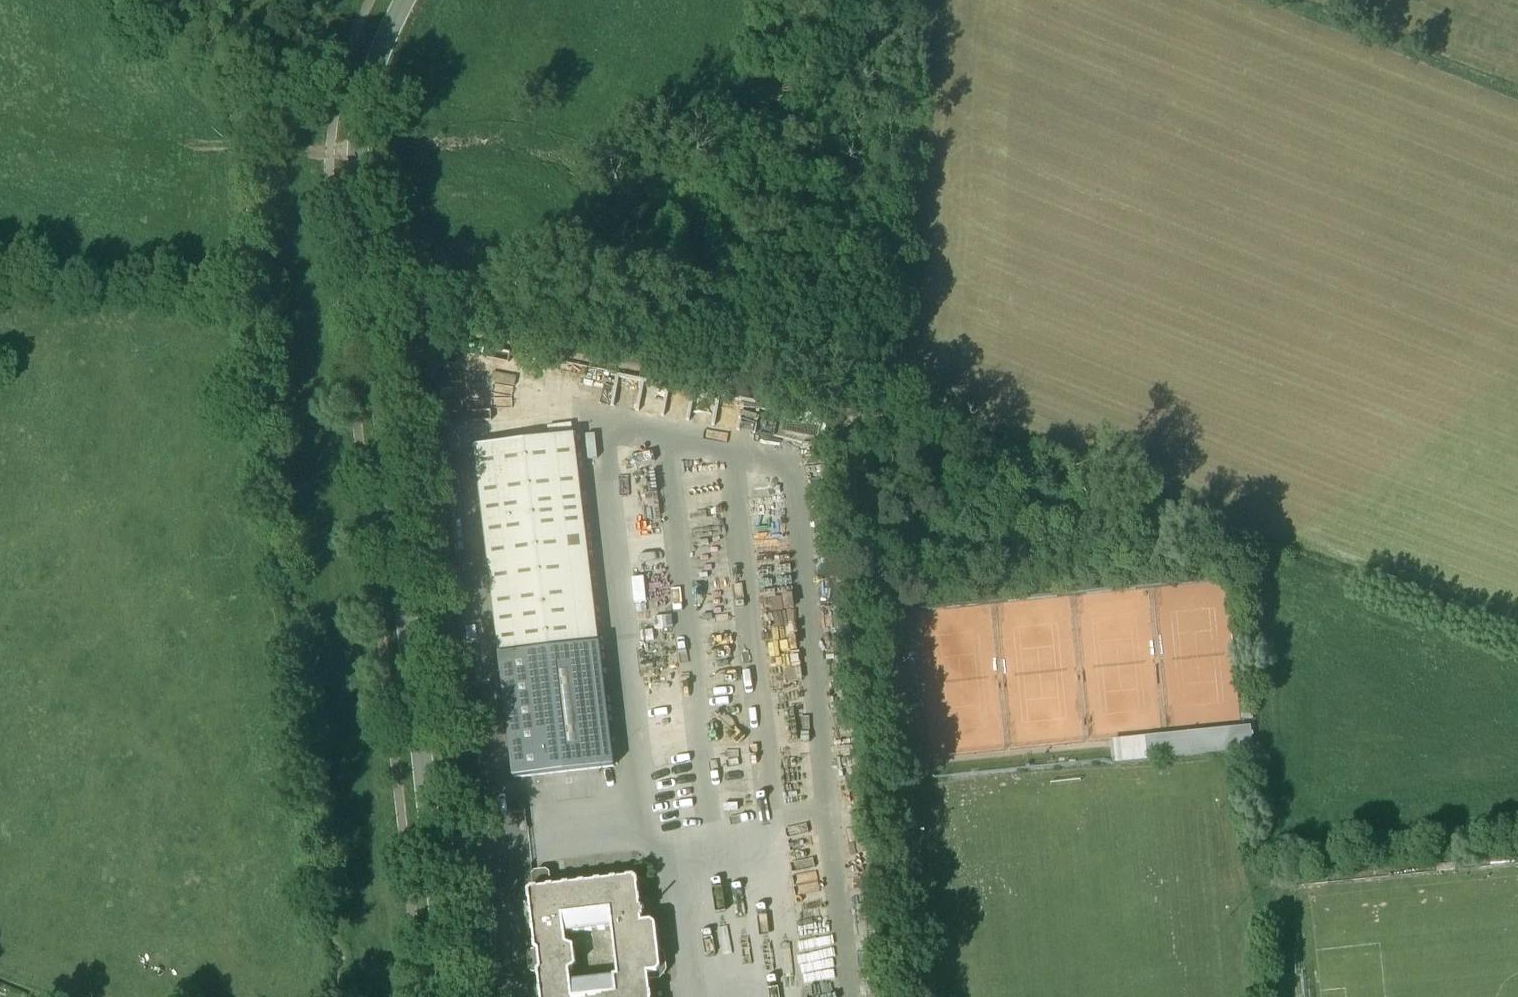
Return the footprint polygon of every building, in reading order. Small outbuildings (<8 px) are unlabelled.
[(575,437),(475,449),(514,779),(613,767),(575,437)] [(1234,733),(1199,737),(1201,753),(1164,756),(1164,757),(1250,749),(1249,725),(1249,726),(1247,726),(1247,731),(1241,732),(1242,735),(1235,736),(1234,733)] [(612,880),(611,881),(602,882),(601,881),(596,882),(595,883),(586,884),(585,883),(580,884),(579,885),(570,886),(569,885),(564,886),(563,887),(554,888),(553,887),(548,888),(547,889),(538,890),(537,889),(531,890),(527,894),(528,902),(530,903),(531,912),(530,913),(530,918),(532,919),(533,928),(532,929),(532,934),(533,935),(534,944),(533,945),(534,951),(538,954),(540,970),(537,974),(538,979),(539,981),(540,989),(539,991),(539,996),(541,996),(652,996),(651,994),(650,994),(648,975),(657,974),(661,970),(656,926),(651,923),(642,924),(640,905),(641,904),(640,898),(639,897),(638,888),(639,887),(638,881),(634,877),(628,878),(627,879),(618,880),(617,880),(612,880)]
